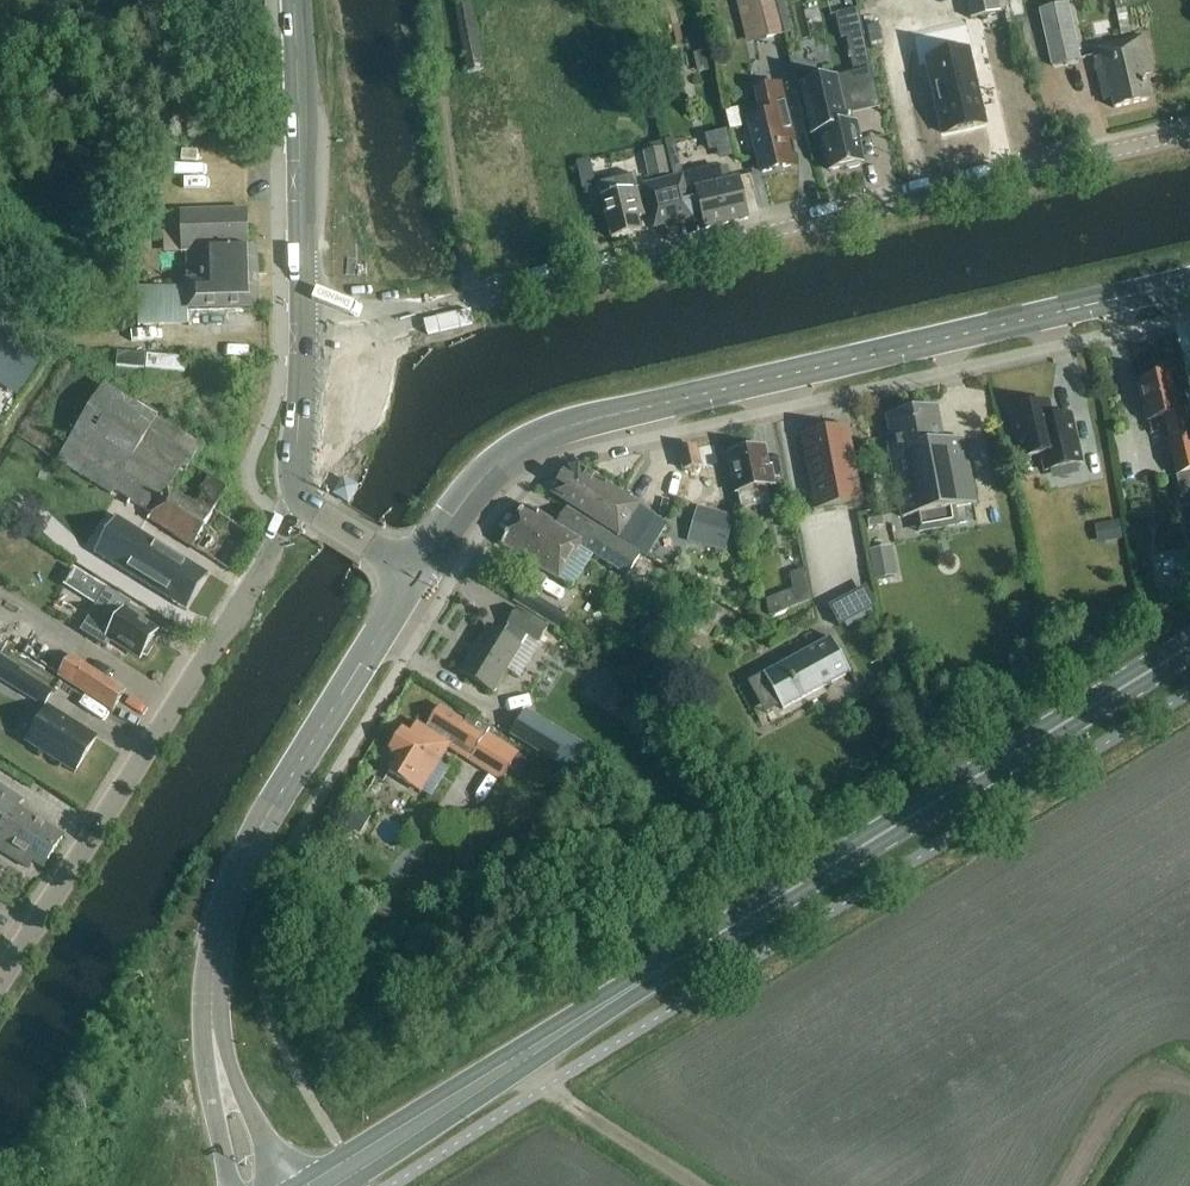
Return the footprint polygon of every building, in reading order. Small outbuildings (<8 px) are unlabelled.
[(760,11),(767,40),(784,36),(776,0),(757,0),(760,11)] [(970,22),(999,15),(995,0),(965,0),(970,22)] [(1013,16),(1026,14),(1023,0),(1009,0),(1013,16)] [(1041,12),(1053,68),(1083,62),(1070,5),(1041,12)] [(454,9),(468,77),(484,73),(470,6),(454,9)] [(864,36),(858,11),(843,15),(848,39),(864,36)] [(879,26),(867,29),(871,46),(882,43),(879,26)] [(1144,77),(1150,76),(1142,40),(1093,50),(1104,102),(1111,101),(1114,110),(1149,102),(1144,77)] [(968,52),(927,63),(937,107),(939,116),(945,137),(986,126),(968,52)] [(711,53),(701,55),(705,74),(716,73),(711,53)] [(836,79),(800,87),(811,136),(821,134),(829,173),(847,169),(849,170),(859,168),(861,166),(863,165),(858,141),(861,140),(857,124),(846,126),(836,79)] [(785,142),(794,140),(781,86),(755,93),(761,117),(750,119),(763,174),(791,167),(785,142)] [(717,151),(719,160),(732,157),(730,147),(717,151)] [(644,155),(649,180),(669,176),(663,150),(644,155)] [(681,179),(643,188),(653,230),(702,219),(705,231),(748,221),(738,180),(721,184),(718,169),(681,178),(681,179)] [(616,196),(601,199),(612,241),(641,233),(638,220),(639,220),(638,219),(645,218),(638,190),(631,192),(630,186),(615,190),(616,196)] [(181,255),(187,254),(189,313),(258,311),(257,297),(262,297),(262,288),(257,288),(256,251),(248,252),(247,212),(180,215),(181,255)] [(182,283),(136,285),(137,323),(183,322),(182,283)] [(147,354),(118,352),(117,367),(145,370),(147,354)] [(1170,377),(1139,384),(1148,422),(1166,419),(1171,442),(1168,442),(1172,457),(1174,457),(1179,477),(1173,478),(1176,490),(1189,487),(1189,437),(1185,416),(1180,395),(1174,396),(1170,377)] [(149,521),(149,522),(228,572),(251,536),(214,512),(227,491),(189,468),(202,448),(103,388),(57,462),(110,495),(114,490),(153,515),(149,521)] [(1041,456),(1045,473),(1081,465),(1070,417),(1052,421),(1048,404),(1010,413),(1020,461),(1041,456)] [(941,444),(935,409),(888,418),(892,437),(890,437),(904,513),(977,500),(966,440),(941,444)] [(863,502),(849,428),(800,437),(814,511),(863,502)] [(685,472),(699,469),(694,448),(680,451),(685,472)] [(766,469),(762,449),(730,456),(737,493),(742,492),(745,509),(770,505),(767,487),(776,486),(773,468),(766,469)] [(567,471),(552,496),(618,539),(649,559),(658,545),(669,528),(639,508),(578,468),(567,471)] [(526,507),(502,546),(561,582),(581,547),(626,577),(639,558),(617,544),(563,509),(553,524),(526,507)] [(726,553),(736,518),(699,507),(689,543),(726,553)] [(871,529),(886,527),(884,514),(869,516),(871,529)] [(187,613),(209,577),(118,521),(96,557),(187,613)] [(1119,522),(1095,527),(1098,545),(1122,540),(1119,522)] [(890,548),(867,553),(873,583),(896,578),(890,548)] [(97,608),(107,591),(108,590),(74,570),(64,588),(97,608)] [(840,623),(879,604),(867,581),(828,600),(840,623)] [(97,608),(82,633),(107,648),(111,641),(140,659),(142,657),(148,658),(154,648),(150,644),(157,633),(141,623),(144,618),(131,611),(133,607),(107,591),(97,608)] [(521,591),(515,602),(556,627),(563,617),(521,591)] [(793,591),(767,602),(770,619),(797,608),(793,591)] [(538,644),(547,629),(517,611),(508,626),(508,627),(502,637),(487,628),(459,674),(493,694),(521,648),(527,638),(538,644)] [(702,618),(694,631),(707,639),(715,626),(702,618)] [(766,678),(785,712),(851,675),(833,641),(766,678)] [(53,693),(19,672),(20,670),(0,657),(0,683),(43,709),(53,693)] [(112,712),(125,692),(71,658),(58,678),(112,712)] [(619,686),(611,698),(634,714),(642,703),(619,686)] [(396,762),(389,773),(421,793),(451,746),(504,779),(519,756),(487,735),(490,731),(476,722),(469,732),(462,728),(465,724),(440,708),(426,730),(417,724),(410,735),(403,731),(390,751),(393,753),(390,758),(396,762)] [(74,775),(96,740),(48,709),(25,745),(74,775)] [(526,713),(512,736),(572,774),(587,751),(526,713)] [(17,811),(23,802),(0,787),(0,836),(16,811),(17,811)] [(17,811),(16,811),(0,836),(0,853),(28,870),(33,862),(43,869),(62,840),(17,811)]
